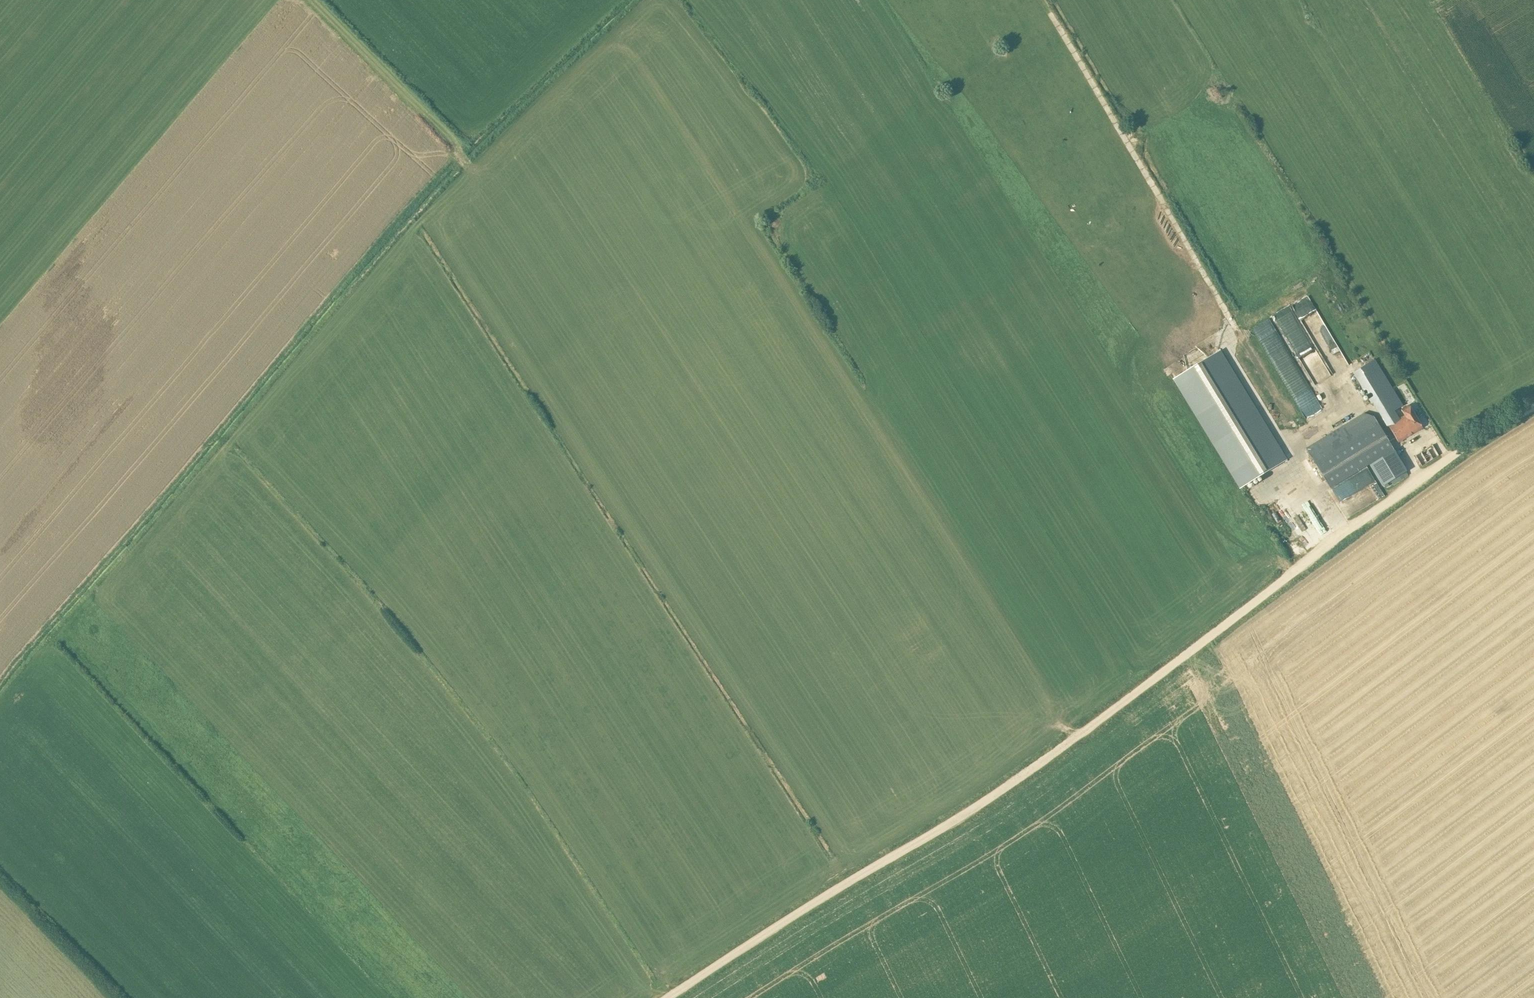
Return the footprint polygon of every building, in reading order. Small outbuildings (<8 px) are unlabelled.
[(1327,327),(1309,294),(1292,303),(1310,336),(1327,327)] [(1272,317),(1255,327),(1304,418),(1321,409),(1272,317)] [(1185,374),(1178,378),(1243,485),(1286,458),(1221,352),(1185,374)] [(1374,402),(1388,426),(1398,442),(1422,427),(1409,405),(1401,410),(1405,415),(1398,419),(1393,412),(1402,406),(1374,360),(1353,372),(1372,403),(1374,402)] [(1364,413),(1306,447),(1315,463),(1378,425),(1373,416),(1364,413)] [(1378,425),(1315,463),(1330,488),(1370,464),(1393,449),(1378,425)] [(1423,465),(1432,459),(1438,456),(1433,445),(1416,456),(1423,465)] [(1393,449),(1370,464),(1383,486),(1384,485),(1391,481),(1406,472),(1407,471),(1393,449)] [(1406,472),(1391,481),(1393,485),(1408,475),(1406,472)] [(1318,540),(1290,489),(1277,496),(1305,547),(1318,540)]
